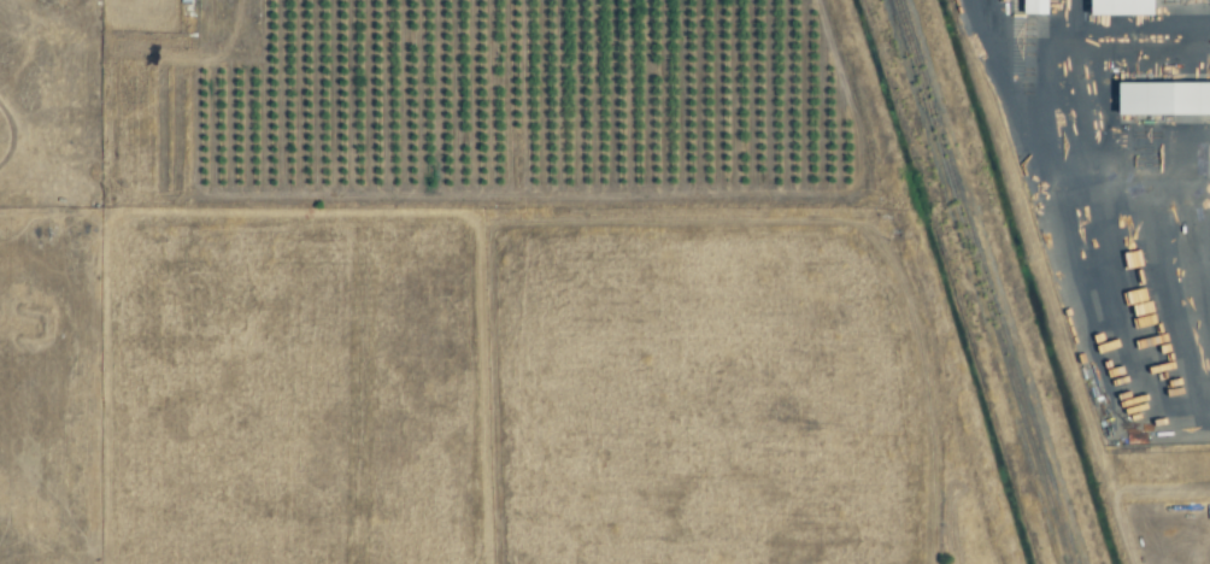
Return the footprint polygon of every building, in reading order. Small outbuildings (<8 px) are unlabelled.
[(1018,15),(1043,15),(1043,0),(1018,0),(1018,15)] [(1148,0),(1085,0),(1085,17),(1148,16),(1148,0)] [(1113,84),(1113,116),(1209,117),(1209,85),(1113,84)]
